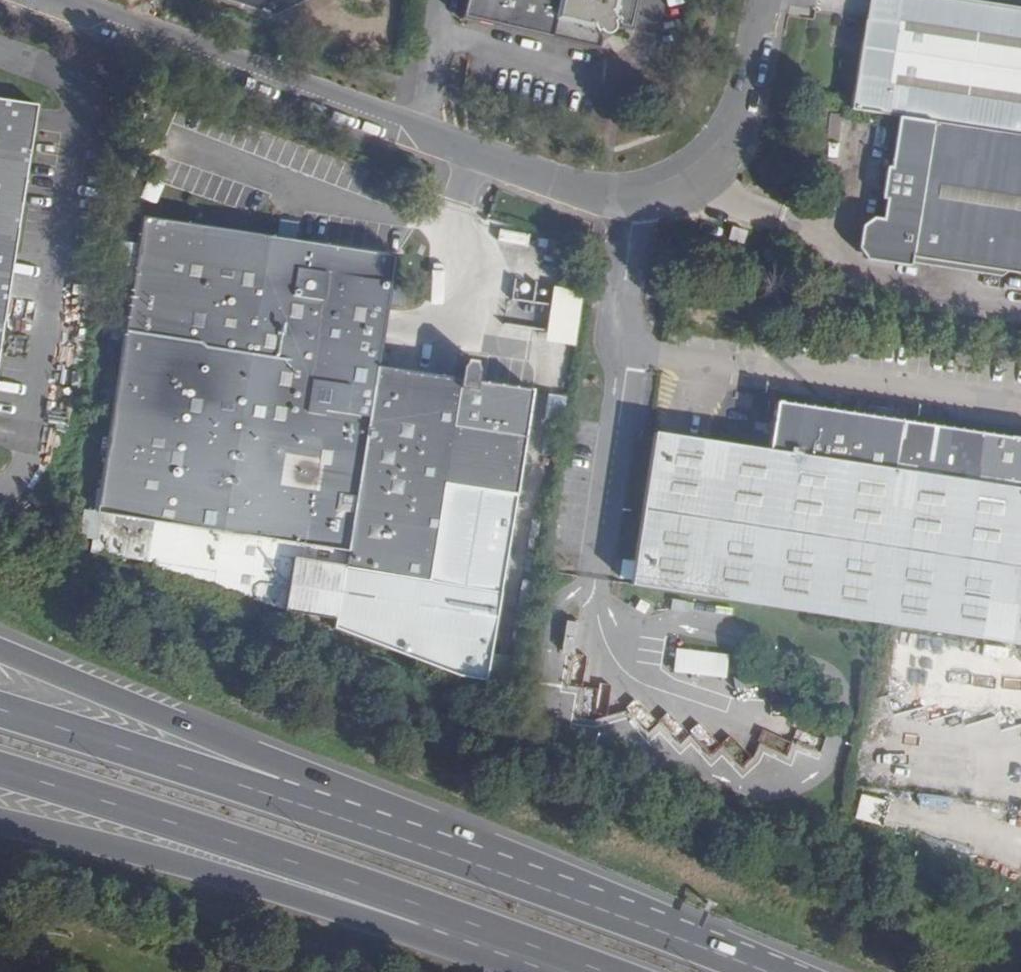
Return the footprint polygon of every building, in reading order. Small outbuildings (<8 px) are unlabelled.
[(459,20),(595,49),(598,37),(604,37),(606,37),(609,37),(611,35),(613,35),(614,32),(616,31),(616,29),(617,26),(630,29),(636,0),(464,0),(459,20)] [(850,109),(897,117),(1020,136),(1020,9),(964,0),(867,0),(850,109)] [(0,101),(0,346),(35,106),(0,101)] [(897,117),(890,167),(886,167),(882,199),(884,201),(881,222),(877,250),(892,252),(1020,272),(1020,136),(897,117)] [(396,255),(144,217),(114,419),(102,416),(99,436),(111,438),(99,513),(218,530),(213,567),(279,578),(280,572),(294,575),(290,606),(345,615),(342,632),(430,664),(460,677),(486,680),(529,398),(478,390),(479,383),(475,378),(469,378),(464,381),(463,388),(377,375),(396,255)] [(877,250),(881,222),(873,220),(860,229),(858,248),(866,257),(890,262),(892,252),(877,250)] [(554,286),(545,340),(575,345),(584,290),(554,286)] [(654,433),(630,584),(1020,645),(1020,440),(774,401),(766,450),(654,433)] [(674,671),(726,679),(729,655),(677,648),(674,671)]
